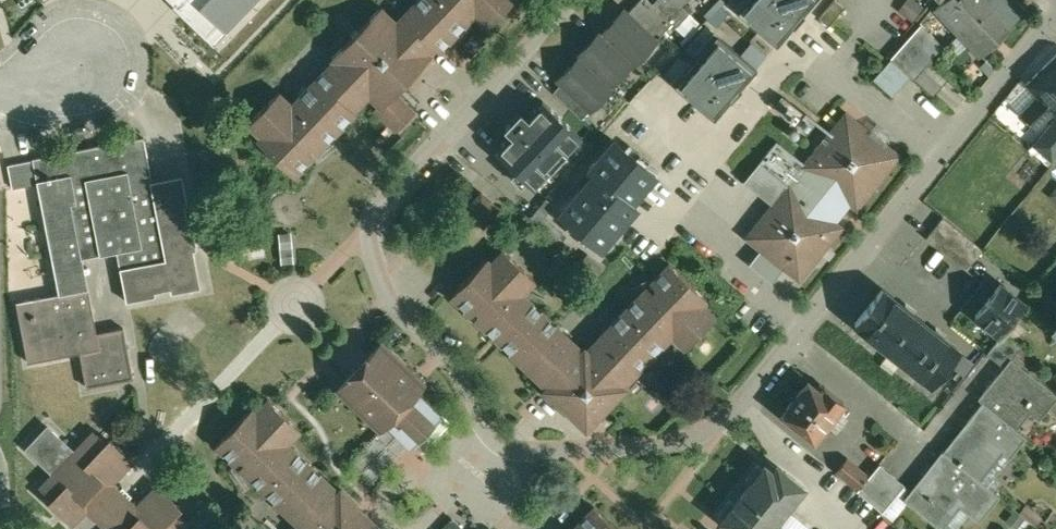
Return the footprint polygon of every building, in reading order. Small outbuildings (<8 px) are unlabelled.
[(255,0),(168,0),(214,43),(255,0)] [(332,57),(335,60),(330,66),(328,65),(297,97),(301,101),(297,105),(280,90),(249,122),(262,134),(258,138),(296,174),(314,155),(308,149),(312,144),(318,151),(357,110),(355,109),(370,93),(380,103),(375,108),(398,130),(416,111),(396,91),(432,53),(429,50),(435,44),(441,50),(472,17),(468,14),(472,9),(488,25),(512,0),(416,0),(403,13),(404,14),(398,20),(382,5),(332,57)] [(651,0),(639,0),(627,12),(627,13),(656,40),(673,21),(651,0)] [(678,0),(655,0),(654,1),(652,0),(651,0),(673,21),(677,25),(690,10),(680,0),(679,1),(678,0)] [(704,10),(717,22),(730,7),(722,0),(714,0),(704,10)] [(819,16),(820,15),(833,0),(800,0),(819,16)] [(820,15),(829,22),(843,5),(837,0),(833,0),(820,15)] [(899,7),(913,17),(923,3),(919,0),(904,0),(899,7)] [(937,5),(961,30),(992,0),(942,0),(937,5)] [(961,30),(982,53),(1028,9),(1020,0),(992,0),(961,30)] [(603,31),(633,61),(634,62),(656,40),(627,13),(627,12),(624,9),(603,31)] [(907,38),(901,45),(924,65),(943,43),(922,21),(907,38)] [(633,61),(603,31),(602,29),(579,54),(580,55),(612,83),(633,61)] [(718,32),(684,89),(723,113),(763,46),(750,38),(744,48),(718,32)] [(924,65),(901,45),(896,51),(892,56),(914,76),(924,65)] [(612,83),(580,55),(560,77),(563,80),(592,107),(613,84),(612,83)] [(1028,81),(1041,94),(1023,111),(1037,125),(1055,108),(1055,109),(1055,55),(1028,81)] [(892,57),(874,76),(894,94),(911,74),(892,57)] [(1020,78),(1003,98),(1019,111),(1035,91),(1020,78)] [(592,107),(563,80),(554,90),(583,117),(592,107)] [(578,137),(543,103),(528,117),(522,111),(507,125),(514,132),(498,148),(532,182),(578,137)] [(847,110),(804,164),(807,166),(793,185),(789,182),(747,235),(800,278),(843,224),(836,219),(851,201),(857,206),(900,153),(847,110)] [(585,163),(552,203),(600,242),(637,198),(632,194),(657,164),(610,125),(581,159),(585,163)] [(144,136),(33,160),(38,182),(59,290),(60,293),(88,288),(82,256),(117,249),(126,298),(155,293),(155,288),(171,285),(171,289),(201,284),(194,247),(198,247),(192,219),(189,219),(186,203),(190,202),(184,174),(153,180),(144,136)] [(34,161),(11,166),(15,187),(38,182),(34,161)] [(983,247),(943,215),(927,236),(967,268),(983,247)] [(1026,224),(1001,255),(1030,278),(1054,247),(1026,224)] [(536,278),(504,248),(492,260),(488,256),(452,294),(495,336),(501,330),(506,334),(500,341),(524,364),(525,363),(539,376),(538,377),(547,385),(545,387),(562,404),(571,394),(596,418),(627,385),(624,382),(637,369),(638,370),(669,338),(665,334),(669,330),(686,345),(717,313),(704,301),(708,297),(670,261),(652,280),(658,286),(654,290),(647,284),(600,334),(601,335),(588,348),(585,345),(583,347),(574,339),(573,340),(560,327),(560,326),(528,295),(525,299),(520,295),(536,278)] [(1001,281),(976,313),(1000,332),(1003,329),(1025,300),(1001,281)] [(894,351),(921,317),(883,287),(856,321),(894,351)] [(88,288),(60,293),(59,290),(20,298),(31,357),(77,349),(84,384),(130,375),(121,325),(95,330),(88,288)] [(933,382),(960,348),(921,317),(894,351),(933,382)] [(1055,392),(1055,389),(1011,354),(1020,343),(1003,329),(1000,332),(986,349),(1003,362),(978,395),(982,399),(1009,420),(1026,399),(1041,411),(1055,392)] [(383,339),(369,354),(360,345),(342,364),(351,373),(337,387),(339,389),(340,388),(347,395),(347,396),(381,428),(388,421),(410,442),(411,441),(413,444),(414,443),(423,451),(451,421),(443,413),(441,410),(419,389),(426,381),(392,349),(391,349),(384,342),(385,341),(383,339)] [(822,389),(809,380),(785,412),(818,437),(846,400),(825,384),(822,389)] [(293,444),(290,448),(285,444),(301,428),(269,397),(257,409),(253,406),(217,443),(236,462),(242,455),(246,459),(240,466),(289,513),(290,512),(304,525),(301,528),(302,528),(371,528),(353,511),(360,504),(341,486),(338,489),(325,476),(326,475),(293,444)] [(1009,420),(982,399),(945,448),(976,473),(997,446),(1009,455),(1026,433),(1009,420)] [(137,506),(129,498),(133,494),(124,485),(120,490),(112,482),(134,459),(111,437),(107,441),(95,430),(76,450),(49,424),(28,446),(55,471),(42,486),(54,497),(51,500),(73,522),(89,506),(113,528),(181,528),(189,521),(177,510),(182,505),(159,483),(137,506)] [(816,455),(799,441),(791,449),(809,464),(816,455)] [(944,447),(905,496),(935,521),(957,494),(980,513),(997,491),(976,473),(945,448),(944,447)] [(870,474),(847,455),(836,467),(859,487),(870,474)] [(748,475),(753,479),(736,501),(731,497),(719,511),(724,516),(722,518),(735,528),(770,528),(807,485),(780,463),(775,468),(768,462),(766,465),(760,461),(748,475)] [(859,487),(858,488),(870,499),(892,471),(880,461),(870,474),(859,487)] [(892,471),(870,499),(883,509),(904,482),(892,471)] [(595,504),(576,524),(582,528),(621,528),(595,504)] [(812,526),(792,509),(782,521),(791,528),(810,528),(812,526)] [(437,528),(469,528),(452,513),(437,528)] [(883,513),(872,528),(892,528),(896,523),(883,513)]
